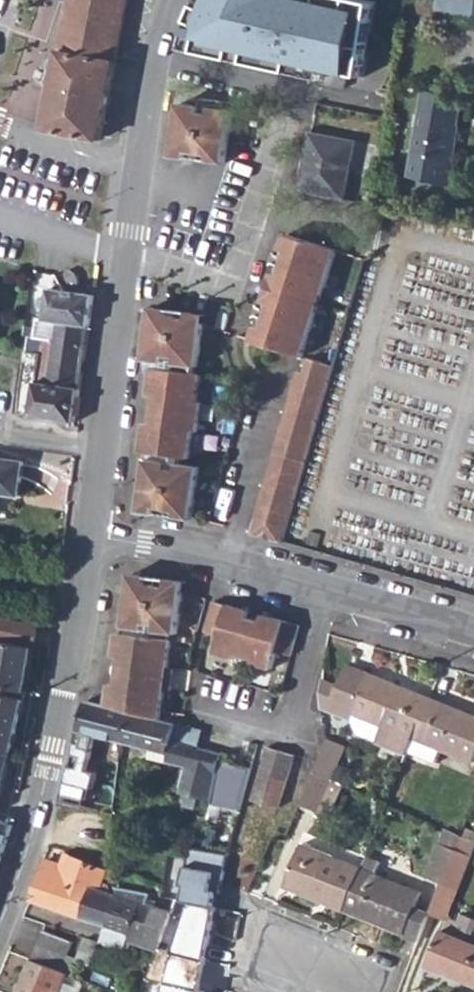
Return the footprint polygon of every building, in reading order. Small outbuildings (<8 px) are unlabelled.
[(66,22),(47,131),(101,140),(114,71),(124,21),(127,0),(70,0),(66,22)] [(195,20),(187,50),(322,79),(323,68),(359,76),(375,1),(367,0),(203,0),(195,20)] [(449,23),(459,23),(473,24),(473,0),(451,0),(451,7),(437,6),(436,22),(449,23)] [(465,97),(426,91),(413,178),(444,184),(448,158),(457,160),(461,136),(459,136),(465,97)] [(198,101),(198,108),(231,113),(231,105),(198,101)] [(173,158),(188,161),(189,153),(209,156),(209,163),(224,165),(231,113),(198,108),(180,106),(173,158)] [(354,143),(310,134),(302,173),(298,193),(343,202),(354,143)] [(189,153),(188,161),(209,163),(209,156),(189,153)] [(457,160),(448,158),(444,184),(453,186),(457,160)] [(262,320),(260,325),(255,341),(304,355),(337,251),(287,236),(283,251),(289,253),(283,273),(277,272),(266,303),(264,311),(252,308),(250,316),(262,320)] [(278,268),(277,272),(283,273),(289,253),(283,251),(280,258),(269,255),(266,264),(278,268)] [(81,274),(75,268),(70,268),(68,272),(70,277),(73,281),(79,282),(82,280),(81,274)] [(94,296),(50,289),(45,321),(39,319),(37,340),(30,339),(27,355),(39,356),(32,416),(76,424),(94,296)] [(147,426),(143,454),(150,454),(144,503),(188,515),(196,517),(202,469),(185,466),(186,460),(194,461),(197,433),(193,432),(196,405),(201,405),(204,376),(197,375),(197,367),(200,368),(205,325),(154,309),(148,362),(154,363),(150,399),(156,400),(153,427),(147,426)] [(173,312),(154,309),(205,325),(206,316),(173,312)] [(300,372),(256,519),(287,527),(335,364),(312,357),(307,374),(300,372)] [(0,494),(19,498),(24,464),(0,460),(0,496),(0,494)] [(188,515),(144,503),(142,512),(196,519),(196,517),(188,515)] [(256,519),(253,534),(283,543),(287,527),(256,519)] [(115,685),(112,709),(132,713),(166,722),(166,716),(166,713),(169,691),(174,691),(176,668),(172,668),(175,642),(171,641),(172,633),(180,634),(187,581),(135,576),(130,617),(128,635),(121,634),(118,658),(125,658),(122,685),(115,685)] [(250,611),(213,601),(205,631),(219,636),(214,652),(236,658),(238,656),(250,660),(250,662),(273,668),(277,653),(290,657),(299,626),(262,615),(260,623),(248,619),(250,611)] [(33,648),(37,627),(0,617),(0,641),(33,648)] [(29,672),(33,648),(0,641),(0,666),(29,672)] [(342,663),(340,669),(361,678),(364,672),(342,663)] [(0,666),(0,687),(25,693),(29,672),(0,666)] [(322,680),(318,708),(345,718),(348,712),(379,725),(372,740),(392,748),(398,733),(408,737),(425,697),(364,672),(361,678),(340,669),(332,684),(322,680)] [(12,748),(24,700),(0,694),(0,745),(12,748)] [(408,737),(403,751),(430,762),(436,748),(468,761),(473,745),(473,716),(425,697),(408,737)] [(87,702),(79,732),(86,734),(95,736),(124,743),(132,713),(112,709),(87,702)] [(166,722),(132,713),(124,743),(151,750),(149,759),(186,768),(180,793),(187,794),(199,797),(213,801),(221,760),(222,754),(199,749),(173,742),(177,725),(166,722)] [(177,725),(173,742),(199,749),(203,731),(177,725)] [(398,733),(392,748),(402,753),(403,751),(408,737),(398,733)] [(95,736),(86,734),(83,746),(74,744),(61,796),(85,801),(89,787),(92,788),(96,772),(86,770),(95,736)] [(325,739),(312,771),(326,777),(339,745),(325,739)] [(2,793),(12,748),(0,745),(0,792),(2,793)] [(296,755),(268,747),(252,801),(278,809),(296,755)] [(253,766),(221,760),(213,801),(212,803),(242,809),(253,766)] [(308,769),(295,804),(312,811),(326,777),(312,771),(308,769)] [(199,797),(187,794),(185,804),(197,807),(199,797)] [(73,823),(69,837),(99,845),(101,837),(104,827),(75,818),(73,823)] [(12,823),(0,819),(0,859),(12,823)] [(57,819),(50,846),(67,852),(88,859),(98,863),(103,846),(99,845),(69,837),(73,823),(57,819)] [(450,848),(436,881),(453,888),(472,841),(456,834),(450,848)] [(421,875),(436,881),(450,848),(434,842),(421,875)] [(279,884),(340,907),(356,867),(295,843),(279,884)] [(48,846),(44,858),(63,865),(67,852),(50,846),(48,846)] [(185,903),(215,907),(223,858),(189,850),(175,901),(185,903)] [(40,869),(30,900),(64,911),(74,881),(80,883),(87,864),(88,859),(67,852),(63,865),(58,876),(40,869)] [(74,881),(64,911),(106,926),(117,895),(102,890),(108,871),(87,864),(80,883),(74,881)] [(356,867),(340,907),(400,931),(399,934),(413,939),(423,913),(424,911),(410,906),(416,891),(356,867)] [(424,911),(423,913),(441,920),(443,914),(453,888),(436,881),(424,911)] [(117,895),(106,926),(129,934),(127,940),(161,951),(171,912),(146,905),(149,894),(116,887),(117,895)] [(185,903),(171,951),(164,950),(151,978),(170,984),(168,991),(204,991),(198,990),(215,907),(185,903)] [(462,979),(473,950),(473,919),(456,912),(453,918),(448,932),(437,928),(423,963),(462,979)] [(441,920),(437,928),(448,932),(453,918),(443,914),(441,920)] [(106,926),(105,933),(127,940),(129,934),(106,926)] [(43,933),(32,959),(59,970),(70,944),(54,937),(43,933)] [(82,949),(72,969),(77,972),(88,977),(95,955),(82,949)] [(462,979),(473,984),(473,950),(462,979)] [(32,959),(19,991),(60,991),(68,973),(59,970),(32,959)]
